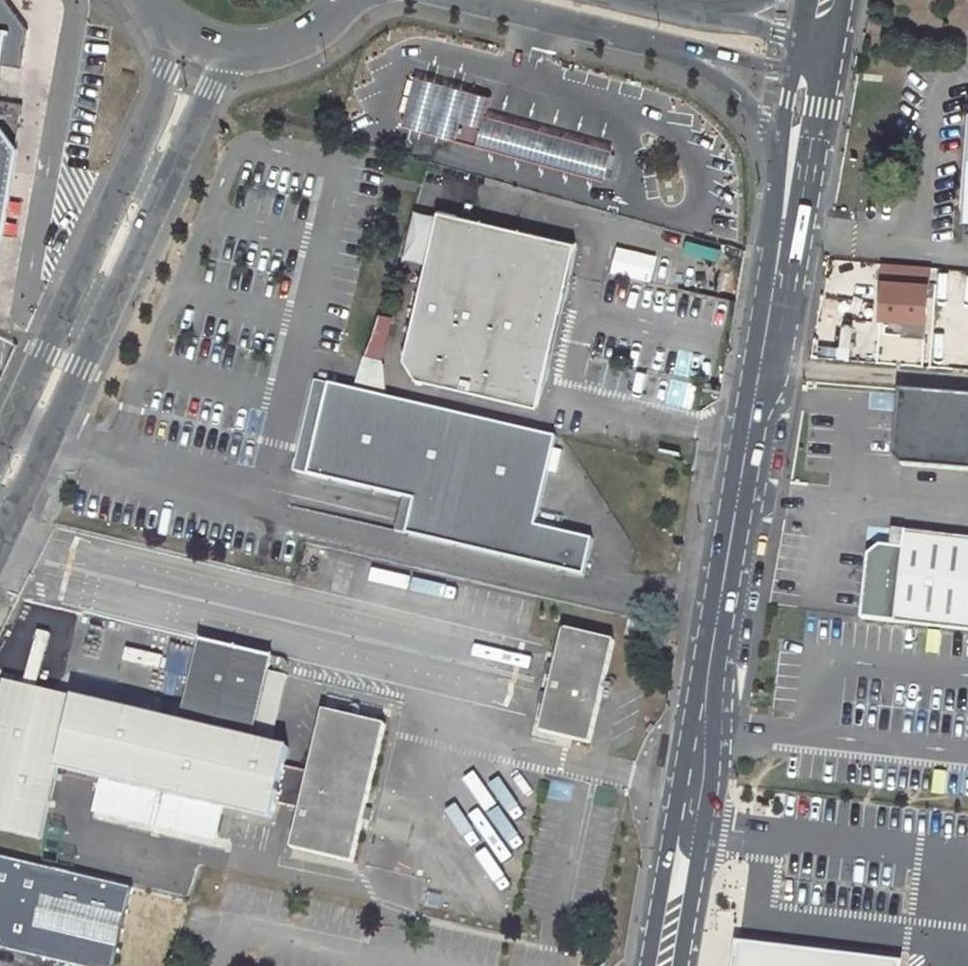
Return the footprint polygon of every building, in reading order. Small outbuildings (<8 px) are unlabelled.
[(2,66),(24,69),(29,31),(7,0),(0,0),(0,77),(2,66)] [(490,98),(408,76),(396,122),(603,182),(612,141),(488,106),(490,98)] [(0,189),(0,253),(18,151),(0,121),(0,146),(6,155),(0,189)] [(425,171),(416,200),(435,206),(444,177),(425,171)] [(571,242),(432,211),(398,359),(411,379),(533,406),(571,242)] [(887,319),(886,332),(925,336),(929,283),(883,279),(882,297),(880,318),(887,319)] [(372,364),(387,319),(373,315),(359,359),(372,364)] [(534,525),(553,436),(341,388),(325,385),(308,462),(295,459),(294,462),(293,470),(292,473),(400,497),(412,500),(404,534),(583,575),(591,538),(534,525)] [(901,392),(895,454),(904,465),(967,470),(967,397),(901,392)] [(400,497),(392,531),(404,534),(412,500),(400,497)] [(967,628),(967,536),(896,527),(895,543),(882,542),(872,553),(865,616),(967,628)] [(614,641),(562,627),(536,734),(587,747),(614,641)] [(1,684),(0,689),(0,833),(39,842),(56,770),(98,780),(90,814),(212,842),(220,808),(270,819),(273,803),(298,809),(289,848),(351,863),(382,725),(320,710),(306,772),(282,766),(286,748),(268,744),(249,740),(253,721),(265,672),(268,657),(202,642),(199,653),(195,652),(179,724),(1,684)] [(284,676),(265,672),(253,721),(273,726),(284,676)] [(273,726),(253,721),(249,740),(268,744),(273,726)] [(0,858),(0,950),(69,965),(114,965),(131,889),(0,858)] [(737,942),(733,965),(889,965),(884,960),(737,942)]
